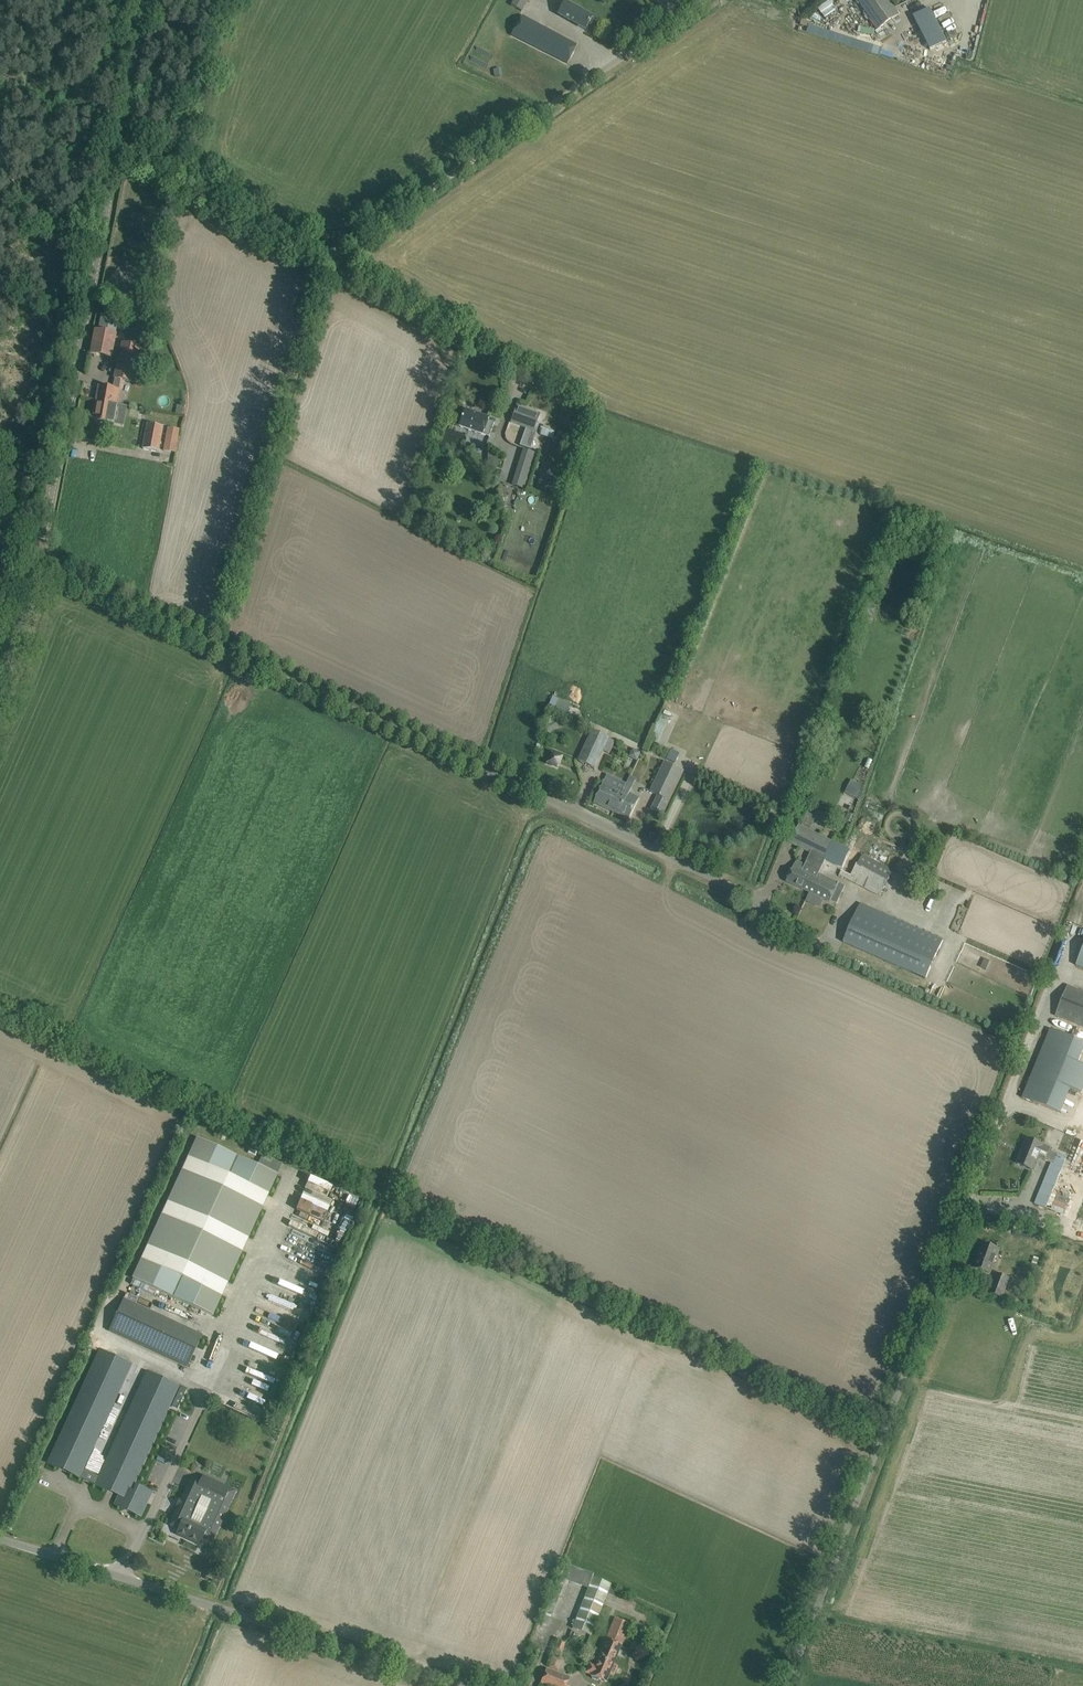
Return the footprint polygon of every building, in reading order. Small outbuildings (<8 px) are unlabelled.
[(816,6),(822,17),(835,10),(829,0),(826,0),(816,6)] [(889,0),(857,0),(878,30),(900,15),(889,0)] [(592,17),(566,3),(559,14),(585,29),(592,17)] [(930,8),(913,17),(930,50),(947,42),(930,8)] [(520,16),(511,35),(519,39),(567,63),(576,45),(566,40),(520,16)] [(95,330),(91,353),(102,356),(111,357),(115,334),(118,319),(102,316),(99,331),(95,330)] [(114,378),(112,389),(119,390),(121,379),(131,382),(140,348),(123,344),(114,378)] [(112,389),(109,388),(98,386),(95,403),(116,407),(119,390),(112,389)] [(116,407),(95,404),(92,421),(113,425),(116,407)] [(516,407),(511,422),(526,427),(520,445),(530,448),(538,425),(536,424),(539,414),(516,407)] [(464,410),(458,426),(482,435),(483,434),(489,437),(494,423),(487,421),(488,418),(464,410)] [(144,439),(143,448),(155,451),(159,451),(159,449),(163,427),(147,424),(144,439)] [(542,425),(538,434),(552,439),(556,430),(542,425)] [(167,427),(165,441),(177,443),(179,429),(167,427)] [(519,464),(512,485),(525,489),(532,468),(519,464)] [(542,474),(536,491),(556,497),(562,480),(542,474)] [(552,696),(547,709),(565,717),(570,704),(552,696)] [(557,716),(544,723),(549,731),(561,724),(557,716)] [(666,723),(655,718),(644,743),(649,745),(651,740),(658,743),(666,723)] [(609,738),(593,730),(579,761),(595,768),(609,738)] [(560,767),(563,756),(548,752),(545,763),(560,767)] [(665,762),(650,791),(658,796),(651,810),(662,816),(669,802),(684,771),(673,765),(666,762),(665,762)] [(844,793),(855,798),(861,784),(850,779),(844,793)] [(599,792),(594,802),(614,811),(624,791),(623,790),(626,784),(619,780),(614,790),(603,784),(599,792)] [(623,790),(624,791),(614,811),(629,819),(639,798),(629,793),(633,786),(627,783),(626,784),(623,790)] [(798,825),(790,843),(811,853),(825,859),(832,843),(833,842),(820,835),(811,831),(808,830),(801,826),(798,825)] [(825,859),(826,860),(825,861),(830,863),(839,846),(832,843),(825,859)] [(797,862),(787,882),(810,892),(818,874),(819,874),(825,861),(826,860),(825,859),(811,853),(805,865),(797,861),(797,862)] [(862,855),(851,874),(848,879),(880,895),(893,871),(862,855)] [(818,874),(810,892),(837,905),(846,886),(819,874),(818,874)] [(942,940),(860,903),(843,942),(925,979),(942,940)] [(1068,986),(1056,1016),(1082,1027),(1082,992),(1068,986)] [(1080,1093),(1082,1086),(1082,1066),(1078,1064),(1082,1051),(1082,1043),(1050,1029),(1023,1098),(1057,1112),(1067,1087),(1080,1093)] [(278,1175),(196,1138),(131,1279),(213,1316),(278,1175)] [(1039,1154),(1046,1157),(1050,1148),(1028,1139),(1022,1153),(1017,1164),(1032,1170),(1039,1154)] [(1046,1208),(1066,1157),(1056,1153),(1052,1163),(1049,1162),(1037,1192),(1032,1203),(1045,1208),(1046,1208)] [(350,1211),(355,1200),(343,1195),(338,1206),(350,1211)] [(315,1219),(320,1209),(297,1198),(292,1208),(315,1219)] [(983,1243),(974,1268),(990,1274),(999,1249),(983,1243)] [(990,1293),(1002,1298),(1009,1279),(997,1274),(990,1293)] [(108,1331),(187,1368),(202,1334),(123,1298),(108,1331)] [(262,1322),(259,1330),(287,1341),(290,1333),(262,1322)] [(251,1346),(250,1350),(264,1355),(265,1350),(251,1346)] [(79,1477),(95,1485),(119,1495),(115,1504),(141,1516),(152,1492),(136,1485),(134,1491),(131,1490),(179,1387),(147,1372),(99,1477),(83,1470),(131,1365),(100,1350),(48,1463),(79,1477)] [(196,1492),(188,1488),(181,1502),(179,1501),(178,1504),(180,1505),(173,1521),(181,1525),(177,1533),(200,1544),(204,1535),(208,1537),(207,1538),(211,1540),(234,1492),(203,1477),(196,1492)] [(588,1587),(572,1628),(590,1636),(607,1595),(613,1596),(617,1587),(592,1577),(593,1574),(571,1566),(566,1578),(588,1587)] [(590,1675),(592,1676),(591,1677),(592,1678),(597,1680),(598,1680),(599,1679),(606,1682),(610,1673),(612,1674),(614,1673),(617,1667),(616,1665),(613,1664),(630,1624),(614,1618),(594,1666),(589,1663),(585,1672),(591,1674),(590,1675)] [(569,1677),(547,1669),(541,1683),(548,1685),(565,1685),(569,1677)]
